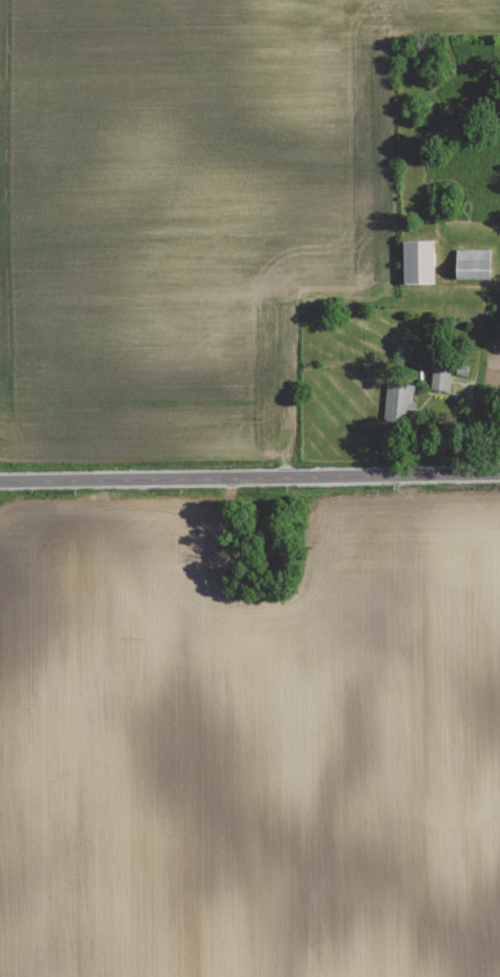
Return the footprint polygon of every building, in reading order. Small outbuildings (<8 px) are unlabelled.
[(434,241),(403,241),(404,284),(435,283),(434,241)] [(491,249),(457,249),(457,279),(491,279),(491,249)] [(432,390),(450,390),(450,370),(432,370),(432,390)] [(385,421),(412,422),(414,384),(386,383),(385,421)]
